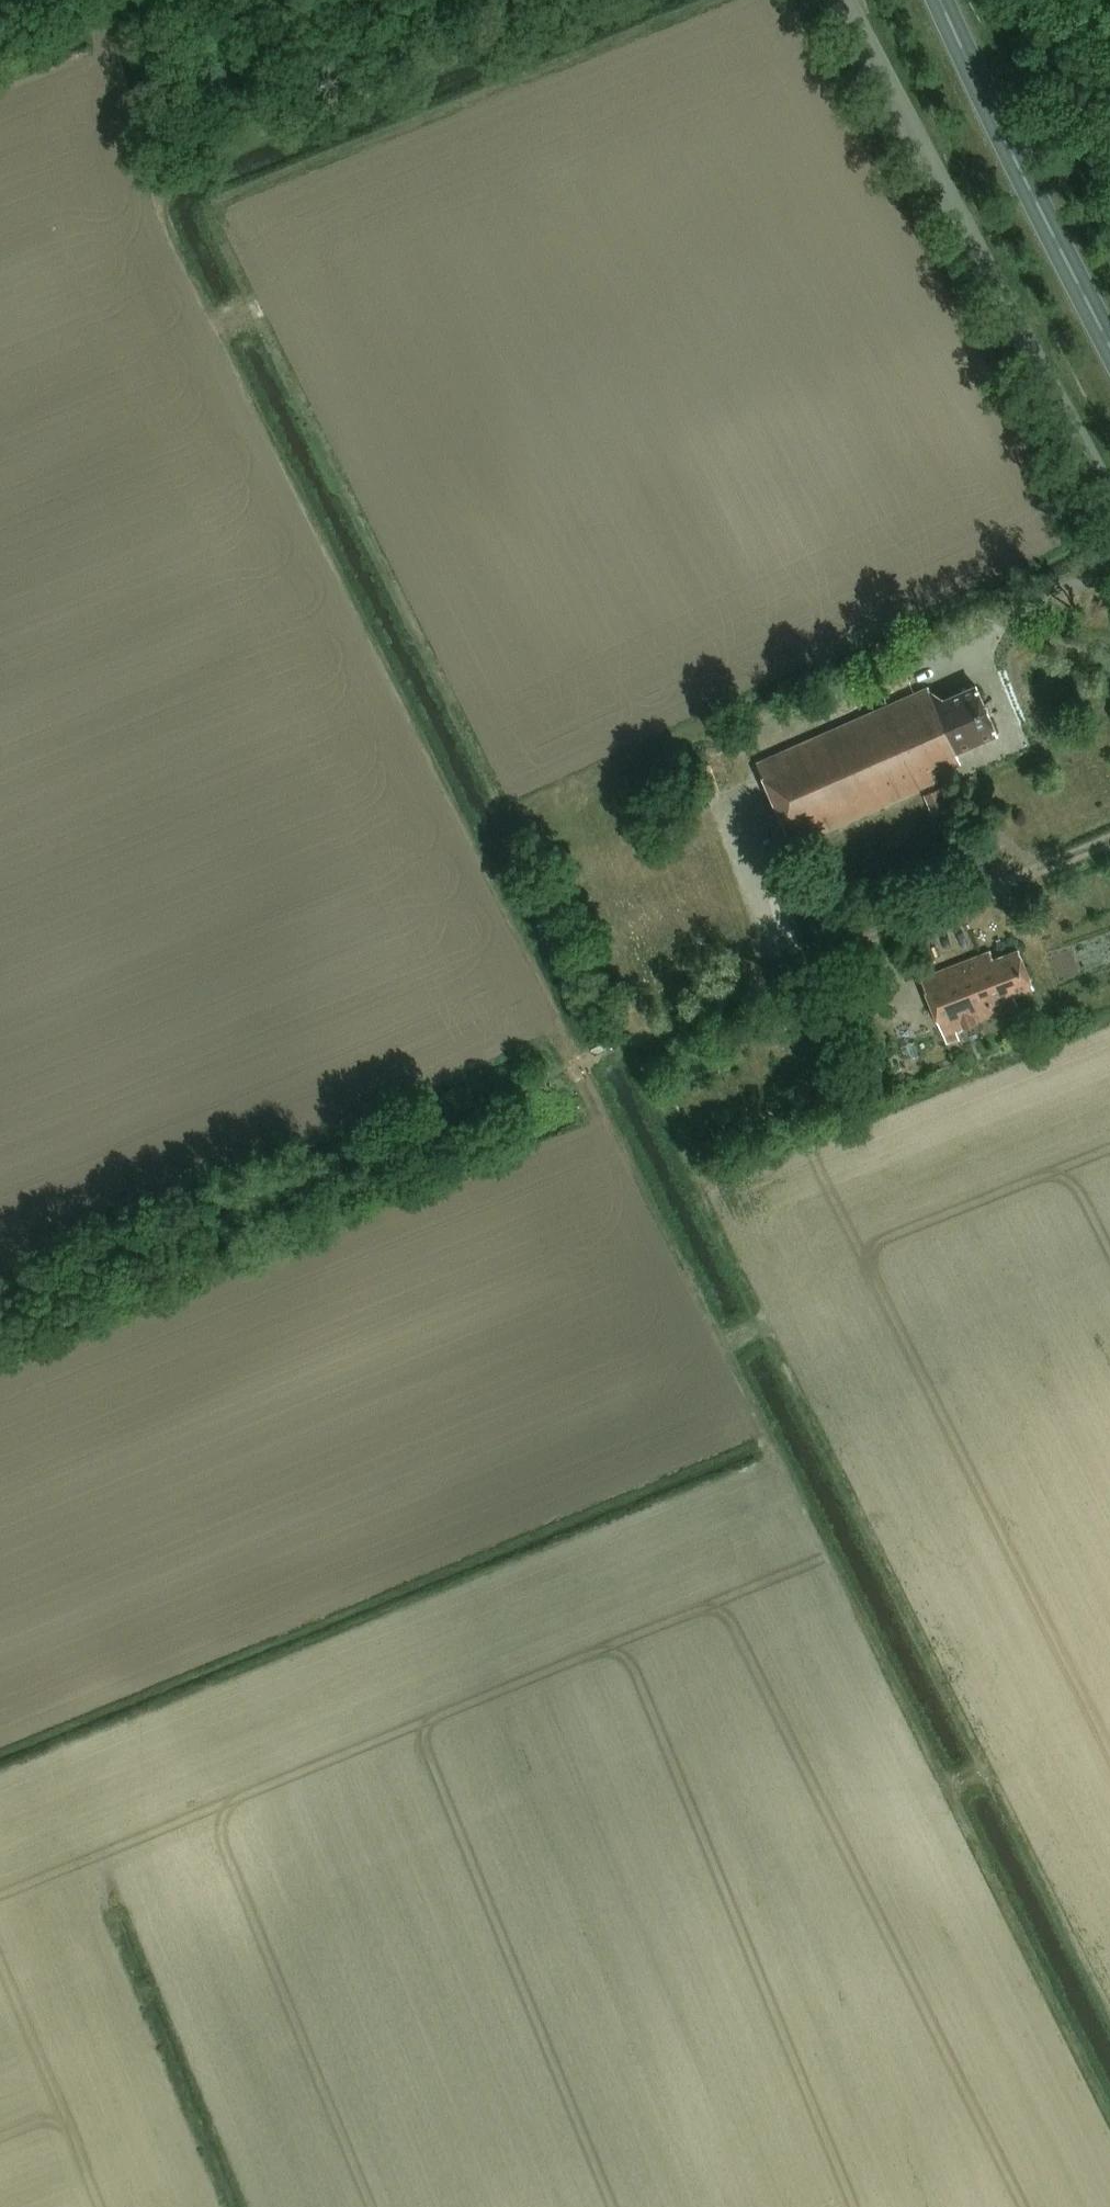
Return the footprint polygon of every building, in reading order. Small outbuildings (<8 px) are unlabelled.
[(928,690),(756,766),(791,846),(919,790),(918,787),(936,780),(935,776),(960,765),(955,754),(996,736),(975,687),(944,701),(929,693),(928,690)] [(1014,999),(1034,991),(1017,952),(993,961),(990,953),(920,981),(944,1038),(1018,1008),(1014,999)]
